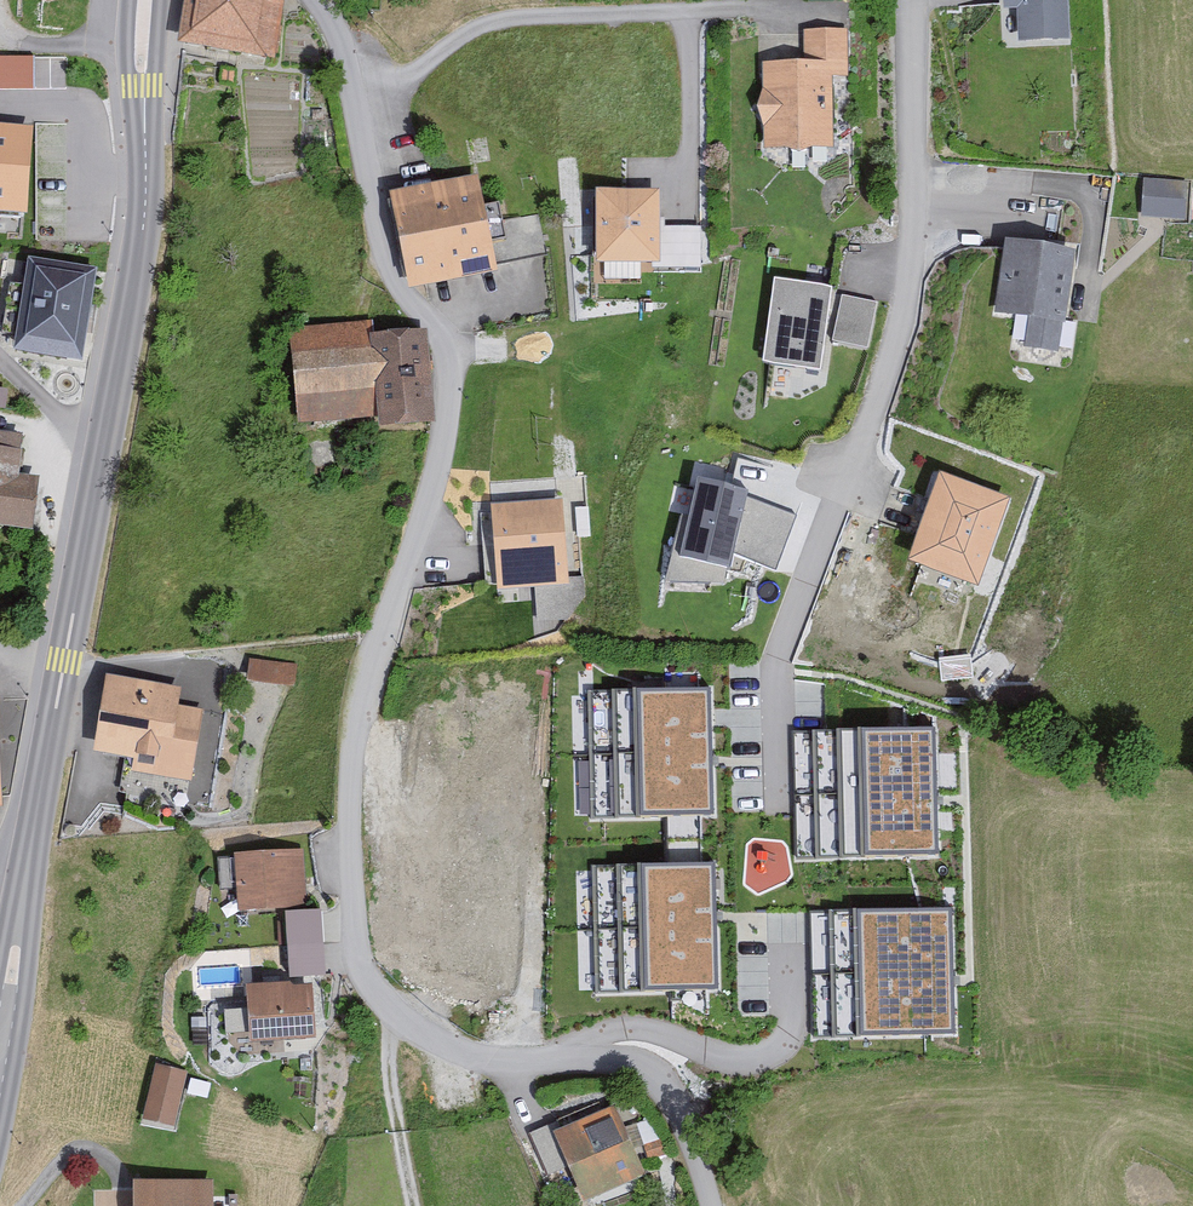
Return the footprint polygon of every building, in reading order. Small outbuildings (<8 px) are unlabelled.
[(284,0),(188,0),(179,52),(273,67),(284,0)] [(1019,16),(1020,46),(1069,45),(1068,0),(1005,0),(1006,16),(1019,16)] [(848,79),(846,31),(802,33),(804,64),(765,66),(768,154),(833,151),(830,79),(848,79)] [(0,62),(0,88),(32,88),(32,61),(0,62)] [(27,137),(0,135),(0,210),(22,211),(27,137)] [(498,274),(477,182),(393,201),(415,293),(498,274)] [(1189,187),(1146,183),(1143,217),(1186,221),(1189,187)] [(660,268),(660,196),(602,196),(602,268),(660,268)] [(1063,326),(1073,255),(1009,246),(999,315),(1028,319),(1024,345),(1056,350),(1059,326),(1063,326)] [(82,365),(99,273),(30,261),(13,353),(82,365)] [(829,292),(776,285),(765,363),(819,370),(829,292)] [(829,342),(865,353),(880,302),(844,291),(829,342)] [(374,340),(372,321),(289,330),(300,425),(384,416),(385,430),(433,425),(423,334),(374,340)] [(34,536),(41,482),(18,479),(23,441),(0,438),(0,532),(34,536)] [(1010,500),(945,479),(914,569),(979,590),(1010,500)] [(744,497),(699,487),(683,560),(728,570),(744,497)] [(754,501),(738,557),(780,568),(795,512),(754,501)] [(566,588),(560,504),(493,509),(498,593),(566,588)] [(288,667),(251,664),(250,685),(287,687),(288,667)] [(181,692),(109,681),(97,760),(134,766),(132,777),(189,786),(200,712),(178,709),(181,692)] [(718,687),(592,692),(597,820),(723,816),(718,687)] [(937,727),(811,731),(816,860),(941,855),(937,727)] [(302,907),(298,854),(236,858),(239,911),(302,907)] [(717,858),(591,863),(596,991),(722,987),(717,858)] [(956,909),(830,914),(835,1042),(961,1037),(956,909)] [(322,975),(319,914),(287,916),(290,977),(322,975)] [(313,989),(295,990),(288,985),(249,987),(253,1053),(283,1051),(282,1042),(316,1039),(313,989)] [(227,1004),(228,1045),(251,1044),(250,1003),(227,1004)] [(171,1127),(186,1074),(158,1067),(143,1120),(171,1127)] [(647,1173),(616,1104),(557,1131),(589,1200),(647,1173)] [(213,1183),(137,1182),(136,1205),(212,1205),(213,1183)] [(96,1205),(132,1205),(132,1192),(96,1191),(96,1205)]
